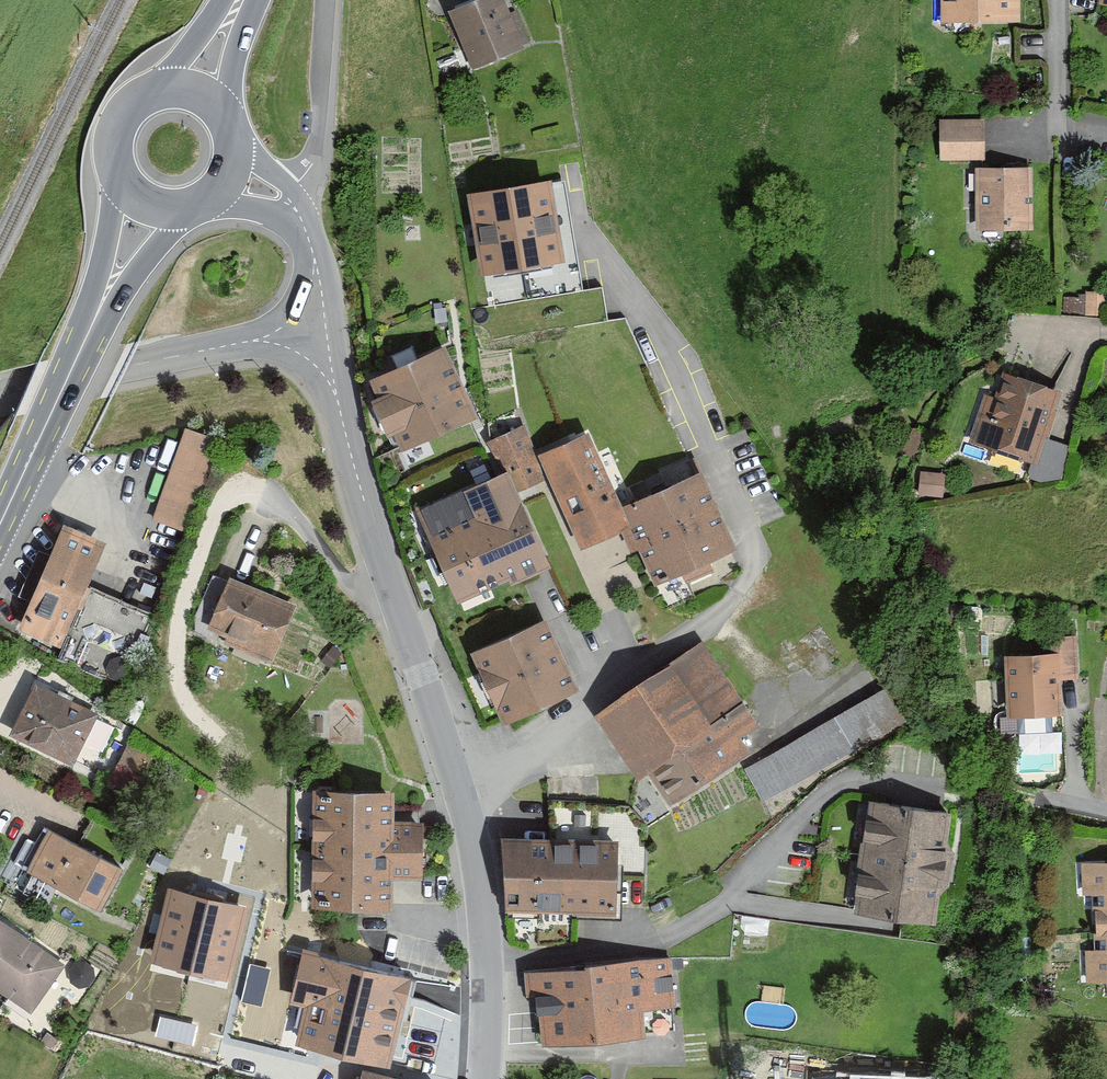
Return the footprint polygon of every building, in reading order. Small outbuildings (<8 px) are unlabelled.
[(442,17),(468,80),(520,59),(495,0),(482,0),(442,17)] [(935,25),(1014,23),(1014,0),(934,0),(935,25)] [(967,126),(942,126),(942,163),(967,163),(967,126)] [(1025,170),(975,172),(978,232),(1028,230),(1025,170)] [(547,171),(471,184),(484,256),(559,243),(547,171)] [(468,422),(436,351),(361,385),(368,400),(361,403),(378,441),(385,438),(394,456),(468,422)] [(1055,399),(998,379),(974,446),(1031,466),(1055,399)] [(913,424),(903,449),(921,457),(929,432),(913,424)] [(498,474),(508,498),(541,483),(531,460),(517,429),(484,444),(498,474)] [(181,534),(211,443),(177,432),(147,523),(181,534)] [(578,439),(531,460),(541,483),(573,553),(620,531),(612,513),(578,439)] [(927,470),(928,490),(948,492),(951,470),(927,470)] [(498,474),(409,514),(452,608),(540,568),(508,498),(498,474)] [(696,474),(612,513),(620,531),(645,587),(730,549),(696,474)] [(104,548),(62,530),(20,629),(62,647),(104,548)] [(292,610),(227,583),(209,626),(227,634),(225,639),(271,659),(292,610)] [(536,626),(464,659),(495,728),(568,695),(536,626)] [(700,648),(591,724),(632,782),(641,776),(666,811),(743,757),(733,742),(756,726),(700,648)] [(1056,653),(1007,654),(1009,724),(1058,723),(1056,653)] [(888,681),(745,765),(766,802),(910,718),(888,681)] [(91,716),(30,686),(3,741),(65,771),(91,716)] [(383,910),(383,883),(415,884),(416,827),(384,827),(384,800),(305,799),(304,910),(383,910)] [(949,815),(867,805),(853,914),(935,924),(949,815)] [(602,830),(496,838),(501,907),(607,899),(602,830)] [(125,869),(48,832),(28,872),(105,909),(125,869)] [(1084,867),(1089,979),(1106,978),(1106,866),(1084,867)] [(169,889),(151,962),(229,981),(247,907),(169,889)] [(0,930),(0,1000),(29,1019),(61,970),(0,930)] [(303,953),(290,1004),(305,1008),(295,1049),(390,1072),(412,980),(303,953)] [(657,975),(524,985),(530,1060),(663,1049),(657,975)] [(124,1046),(135,1047),(137,1019),(126,1018),(124,1046)]
